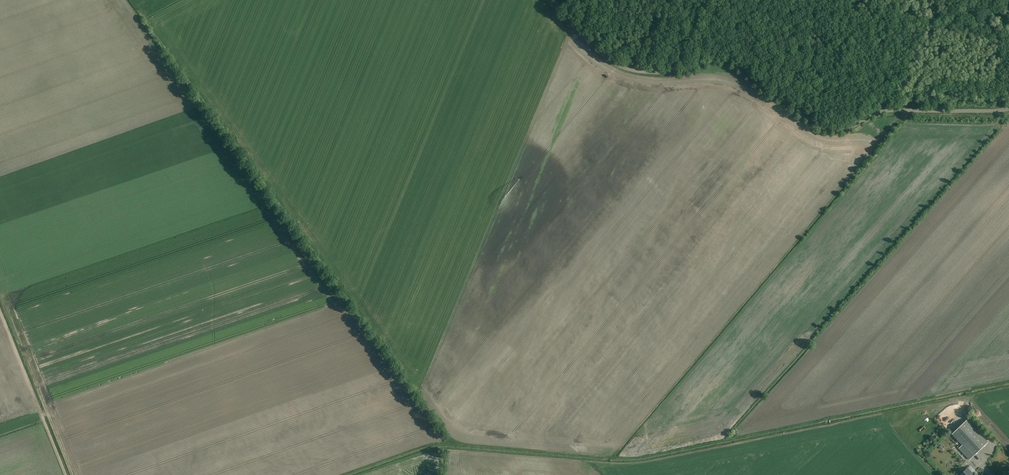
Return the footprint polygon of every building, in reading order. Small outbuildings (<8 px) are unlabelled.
[(969,459),(988,442),(967,420),(952,434),(962,445),(958,448),(969,459)]
